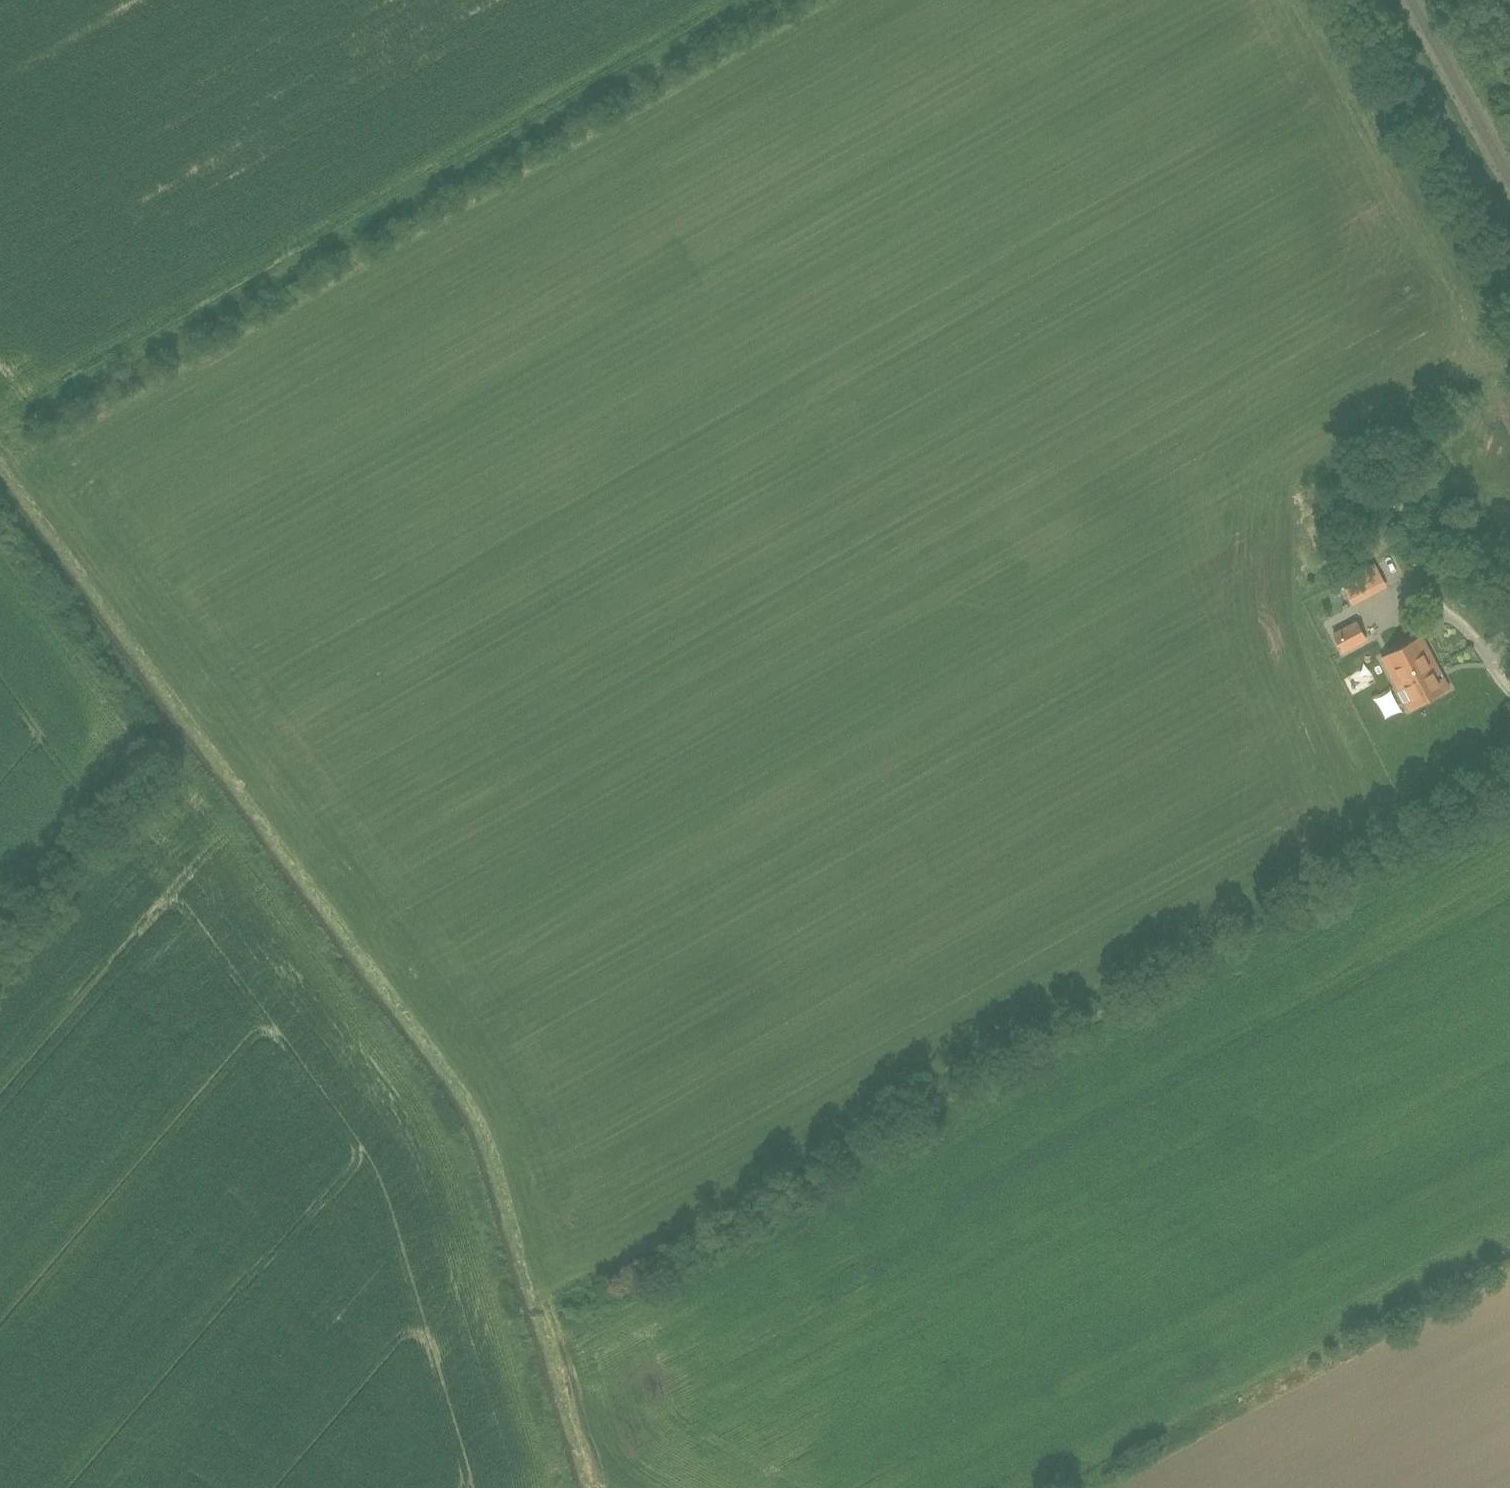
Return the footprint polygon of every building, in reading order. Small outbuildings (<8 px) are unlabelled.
[(1383,565),(1346,580),(1356,603),(1392,588),(1383,565)] [(1340,630),(1349,651),(1375,639),(1365,619),(1340,630)] [(1428,631),(1386,653),(1415,708),(1457,686),(1428,631)]
